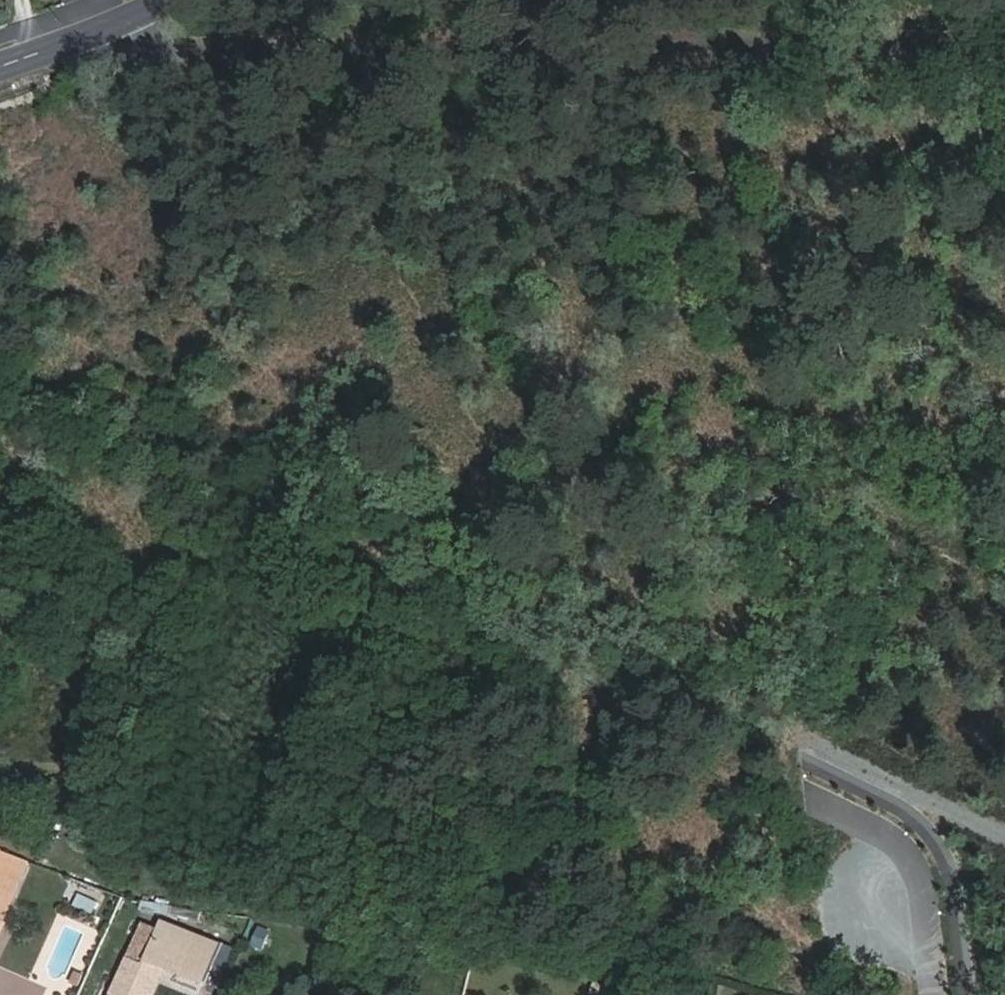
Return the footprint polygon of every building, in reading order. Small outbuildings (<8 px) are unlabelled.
[(3,854),(0,859),(0,892),(13,857),(3,854)] [(71,907),(90,915),(96,902),(77,893),(71,907)] [(202,982),(217,946),(164,924),(147,960),(166,967),(202,982)] [(109,994),(154,994),(166,967),(147,960),(127,951),(109,994)]
